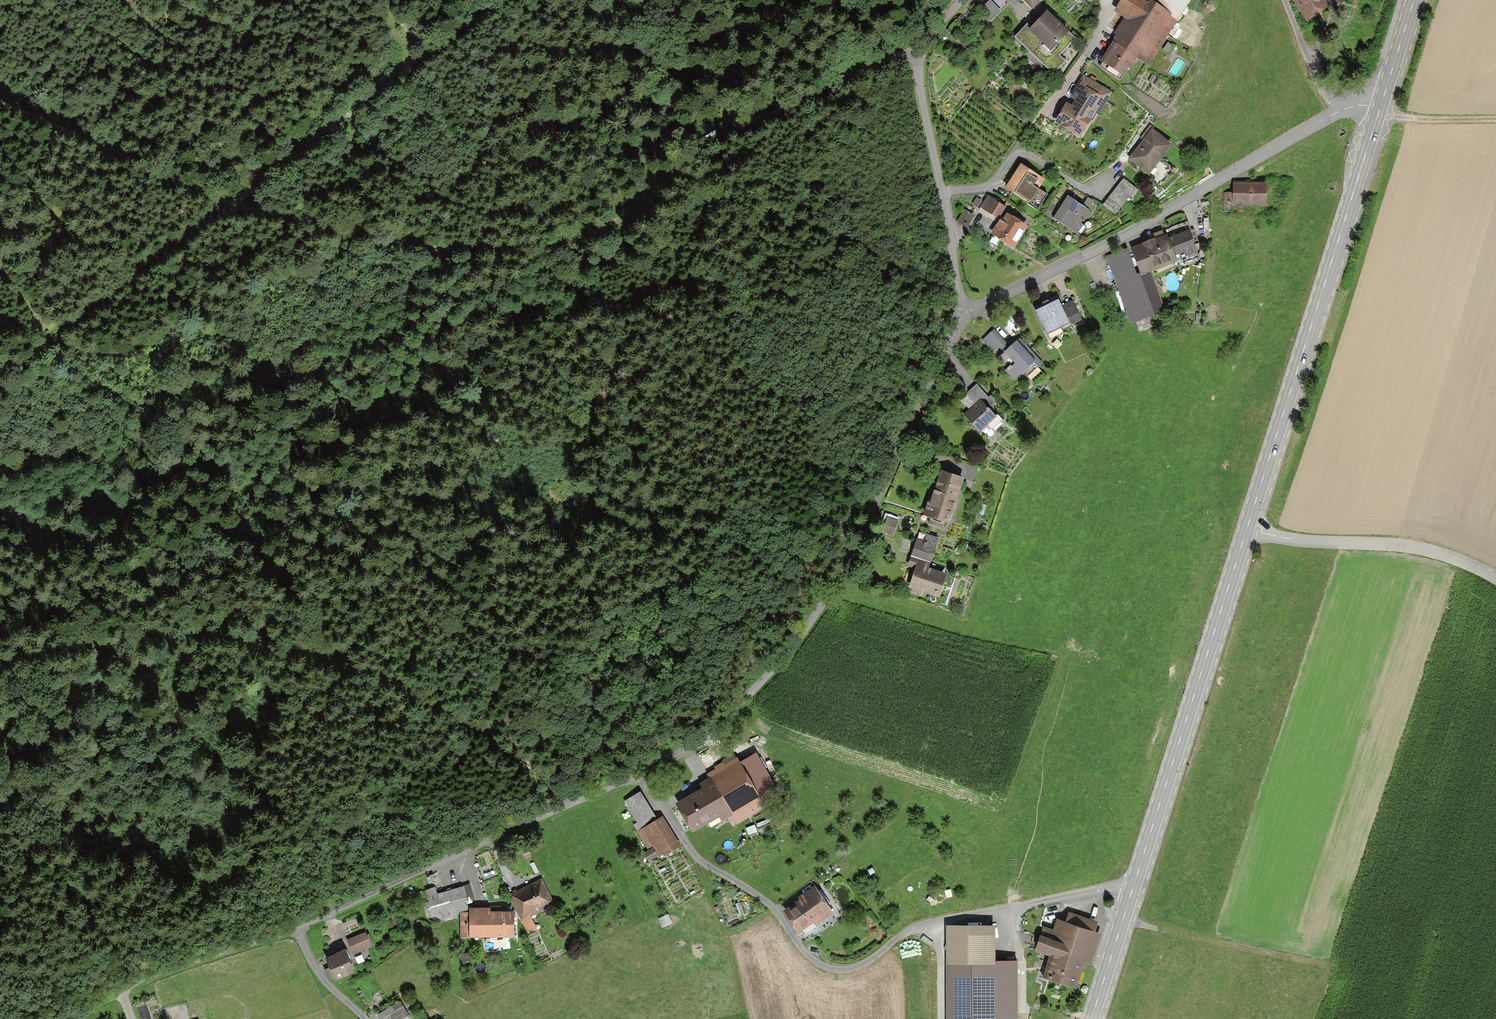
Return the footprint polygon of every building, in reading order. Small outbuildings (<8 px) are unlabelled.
[(999,10),(990,0),(980,10),(989,20),(999,10)] [(1031,10),(1039,0),(1020,0),(1031,10)] [(1147,0),(1124,0),(1117,11),(1129,18),(1101,62),(1123,75),(1136,56),(1147,62),(1186,0),(1158,0),(1155,5),(1147,0)] [(1336,5),(1333,0),(1293,0),(1308,23),(1336,5)] [(1074,38),(1047,12),(1030,30),(1026,26),(1016,36),(1053,73),(1064,61),(1058,55),(1074,38)] [(1108,92),(1082,75),(1053,121),(1080,137),(1108,92)] [(1171,144),(1151,129),(1128,159),(1148,174),(1171,144)] [(1043,180),(1021,167),(1008,188),(1031,202),(1043,180)] [(1133,188),(1120,180),(1108,196),(1121,205),(1133,188)] [(1232,193),(1225,193),(1224,211),(1232,211),(1232,205),(1264,206),(1265,185),(1233,184),(1232,193)] [(1089,211),(1067,197),(1053,219),(1076,233),(1089,211)] [(1003,206),(986,198),(981,209),(998,217),(1003,206)] [(965,210),(957,221),(966,227),(974,216),(965,210)] [(1026,226),(1006,215),(994,236),(1013,247),(1026,226)] [(1168,234),(1105,258),(1128,319),(1143,313),(1146,320),(1165,313),(1149,271),(1199,252),(1190,230),(1170,238),(1168,234)] [(1055,299),(1033,310),(1046,336),(1068,325),(1069,328),(1079,323),(1069,303),(1059,308),(1055,299)] [(1010,348),(992,329),(981,339),(992,352),(998,346),(1004,352),(995,360),(1013,380),(1034,361),(1017,341),(1010,348)] [(990,401),(975,384),(961,397),(972,408),(965,414),(980,431),(996,417),(985,406),(990,401)] [(964,479),(941,472),(936,491),(931,489),(924,514),(950,523),(964,479)] [(896,522),(885,519),(881,532),(891,535),(896,522)] [(935,539),(917,534),(908,567),(915,569),(909,587),(940,596),(946,575),(926,570),(935,539)] [(708,787),(675,805),(689,832),(722,814),(726,822),(760,803),(736,759),(702,777),(708,787)] [(640,792),(624,801),(639,827),(655,818),(640,792)] [(675,845),(661,819),(639,832),(647,845),(651,843),(658,855),(675,845)] [(655,856),(651,850),(643,856),(647,862),(655,856)] [(541,880),(508,895),(525,933),(535,928),(528,913),(551,902),(541,880)] [(435,889),(424,892),(432,920),(467,910),(460,888),(437,895),(435,889)] [(829,908),(814,888),(784,910),(799,930),(829,908)] [(468,913),(461,913),(460,936),(512,937),(513,913),(487,912),(487,909),(468,908),(468,913)] [(1044,929),(1037,950),(1051,955),(1044,976),(1074,986),(1083,960),(1089,962),(1099,935),(1094,933),(1097,923),(1069,913),(1065,924),(1059,922),(1055,933),(1044,929)] [(948,926),(949,1018),(997,1018),(997,1012),(1016,1012),(1015,961),(996,962),(996,925),(948,926)] [(364,934),(347,940),(352,953),(369,947),(364,934)] [(343,953),(325,960),(333,979),(350,972),(343,953)]
